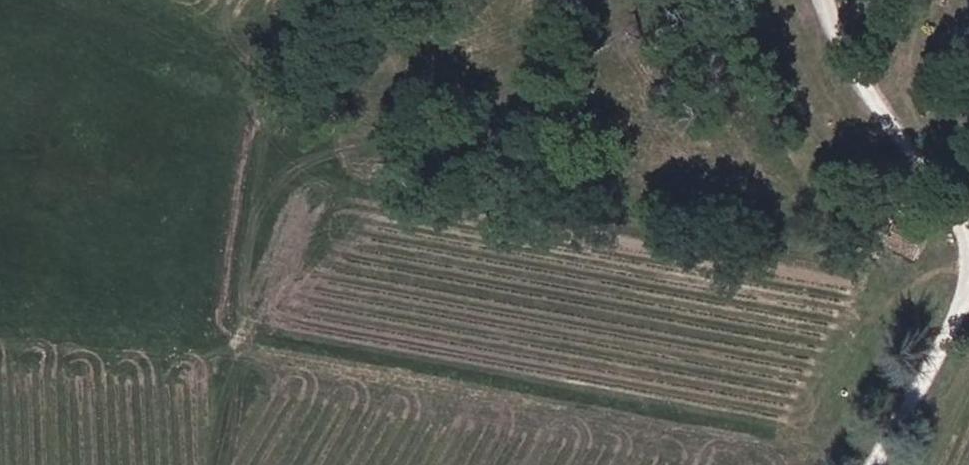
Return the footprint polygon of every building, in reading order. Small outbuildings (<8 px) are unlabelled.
[(894,225),(883,248),(912,263),(923,241),(894,225)]
